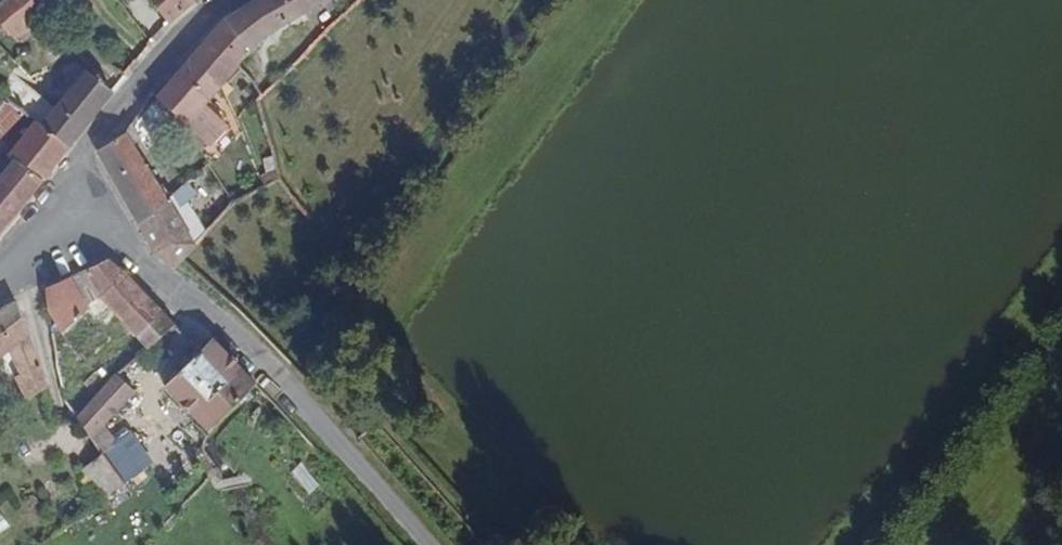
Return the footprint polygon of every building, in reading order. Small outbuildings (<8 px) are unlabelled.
[(52,5),(48,0),(0,0),(0,47),(52,5)] [(190,0),(145,0),(169,27),(193,4),(190,0)] [(332,4),(338,0),(263,0),(223,24),(248,55),(265,40),(332,4)] [(248,55),(223,24),(188,64),(213,94),(248,55)] [(232,128),(213,94),(188,64),(155,101),(198,161),(232,128)] [(65,153),(112,96),(84,73),(50,110),(20,83),(5,99),(20,114),(32,125),(65,153)] [(262,99),(253,86),(247,91),(257,104),(262,99)] [(20,114),(5,99),(0,104),(0,136),(20,114)] [(38,187),(65,153),(32,125),(6,156),(13,162),(38,187)] [(137,142),(127,127),(120,136),(128,148),(137,142)] [(128,148),(120,136),(93,159),(134,229),(167,204),(128,148)] [(38,187),(13,162),(0,175),(0,230),(38,187)] [(187,233),(167,204),(134,229),(150,257),(187,233)] [(183,266),(200,251),(187,233),(150,257),(172,275),(183,266)] [(171,328),(135,288),(108,263),(81,275),(107,309),(146,352),(171,328)] [(61,339),(89,311),(69,280),(46,291),(47,312),(61,339)] [(11,304),(0,312),(0,363),(8,358),(17,375),(24,401),(40,392),(35,367),(11,304)] [(252,389),(209,345),(161,389),(202,437),(252,389)] [(97,432),(134,397),(122,384),(136,371),(131,365),(115,380),(104,391),(72,420),(96,455),(97,456),(109,448),(97,432)] [(104,391),(115,380),(111,376),(100,386),(104,391)] [(68,394),(64,384),(54,387),(58,398),(68,394)] [(142,470),(125,437),(109,448),(97,456),(119,486),(142,470)] [(97,456),(96,455),(75,469),(102,497),(119,486),(97,456)] [(301,461),(289,471),(307,494),(320,484),(301,461)]
